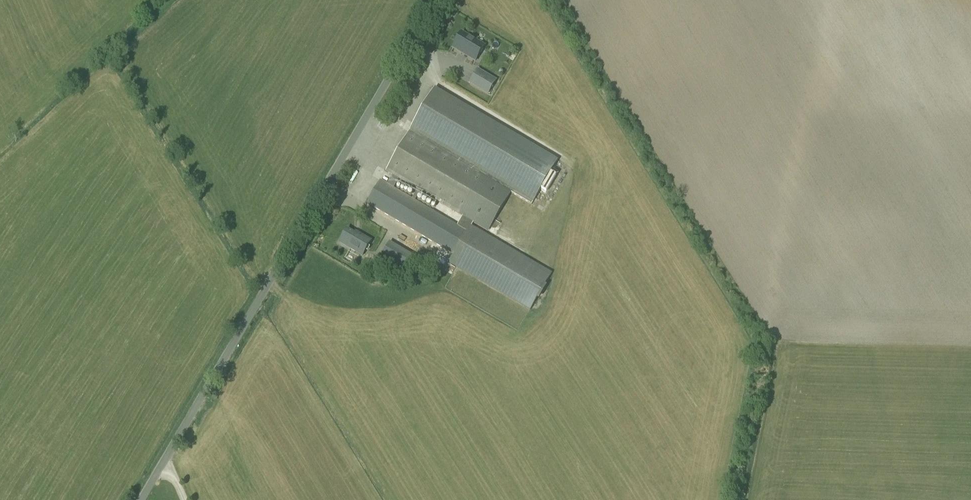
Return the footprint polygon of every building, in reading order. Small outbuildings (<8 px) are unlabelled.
[(486,46),(462,32),(452,48),(476,62),(486,46)] [(469,83),(488,95),(497,80),(478,69),(469,83)] [(459,214),(488,231),(511,193),(532,205),(558,161),(541,151),(435,89),(387,171),(393,175),(388,184),(381,180),(368,204),(453,254),(448,263),(530,311),(552,273),(471,225),(467,231),(415,201),(421,191),(459,214)] [(357,235),(347,229),(339,242),(363,256),(372,241),(358,233),(357,235)] [(409,273),(418,258),(415,256),(389,242),(381,257),(409,273)]
